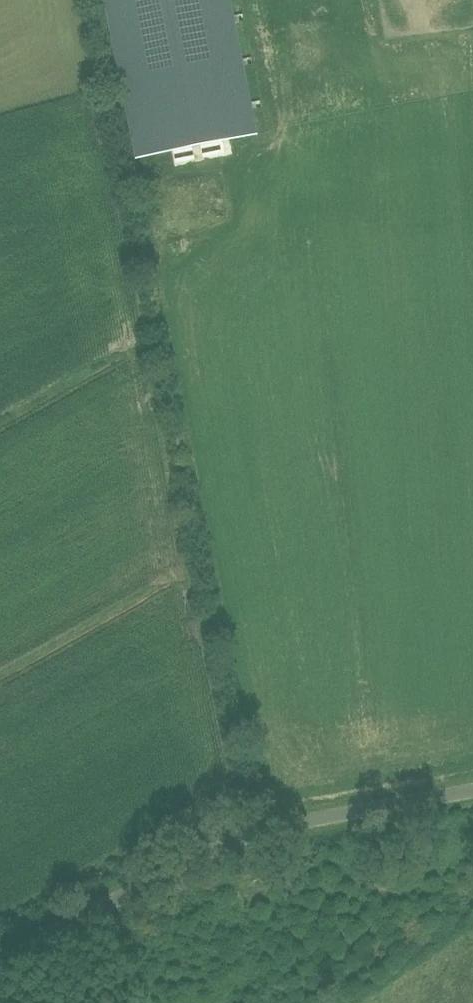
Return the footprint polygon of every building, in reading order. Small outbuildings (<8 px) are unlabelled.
[(135,153),(172,145),(173,151),(176,163),(195,160),(193,148),(191,141),(200,140),(201,146),(203,158),(225,153),(223,141),(220,142),(219,136),(256,128),(230,0),(105,0),(135,153)]
